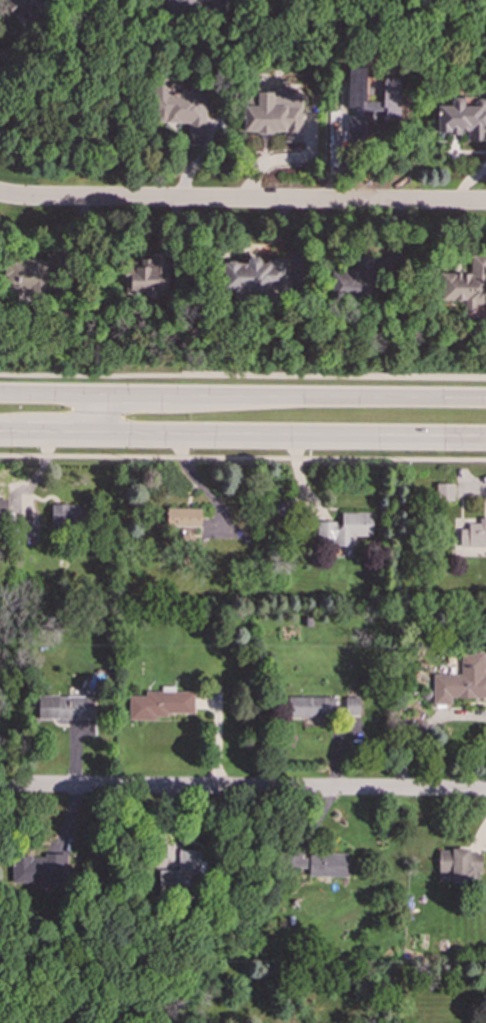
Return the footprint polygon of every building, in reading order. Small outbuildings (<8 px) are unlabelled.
[(3,4),(24,27),(42,10),(37,4),(41,0),(7,0),(3,4)] [(168,17),(226,5),(225,0),(164,0),(168,17)] [(188,122),(187,141),(206,141),(207,110),(208,110),(208,95),(199,95),(199,89),(179,88),(179,93),(168,93),(169,85),(155,85),(154,121),(188,122)] [(301,141),(301,106),(272,106),(271,91),(256,92),(256,105),(243,106),(243,131),(257,131),(257,137),(270,137),(270,131),(283,131),(283,141),(301,141)] [(485,140),(485,98),(472,98),(472,105),(462,104),(462,97),(450,97),(450,105),(436,105),(436,133),(466,133),(466,140),(485,140)] [(167,252),(147,253),(147,258),(139,259),(140,267),(124,267),(124,293),(143,293),(144,304),(161,303),(160,294),(168,293),(167,252)] [(289,291),(288,257),(272,258),(272,262),(259,263),(259,256),(246,257),(246,261),(221,262),(222,288),(234,288),(234,293),(289,291)] [(355,256),(355,270),(330,270),(330,294),(371,294),(371,256),(355,256)] [(440,300),(464,300),(464,313),(485,313),(485,305),(485,256),(470,256),(470,273),(440,273),(440,300)] [(45,259),(5,259),(5,290),(45,290),(45,259)] [(435,501),(454,501),(454,484),(436,483),(435,501)] [(84,504),(51,504),(51,527),(83,528),(84,504)] [(201,508),(167,507),(166,526),(200,527),(201,508)] [(372,512),(341,512),(341,522),(317,521),(317,538),(331,539),(331,545),(354,546),(354,535),(372,536),(372,512)] [(460,547),(485,546),(485,517),(479,517),(479,522),(467,523),(468,529),(460,529),(460,547)] [(35,539),(36,521),(23,520),(23,539),(35,539)] [(432,704),(451,704),(451,697),(485,698),(485,675),(483,675),(484,652),(461,652),(460,674),(433,674),(432,704)] [(128,720),(155,720),(155,717),(166,717),(166,713),(193,713),(193,691),(144,690),(144,695),(129,695),(128,720)] [(37,718),(95,719),(95,696),(38,695),(37,718)] [(288,696),(288,717),(333,716),(333,695),(288,696)] [(359,697),(345,696),(344,716),(359,716),(359,697)] [(481,852),(469,852),(469,848),(438,848),(438,872),(451,872),(450,881),(480,882),(481,852)] [(199,849),(178,849),(179,870),(158,870),(159,890),(184,889),(184,881),(200,881),(199,849)] [(346,853),(305,852),(305,851),(289,850),(288,867),(308,868),(308,876),(346,877),(346,853)] [(11,856),(12,883),(38,882),(38,887),(62,887),(62,852),(44,852),(44,856),(11,856)]
